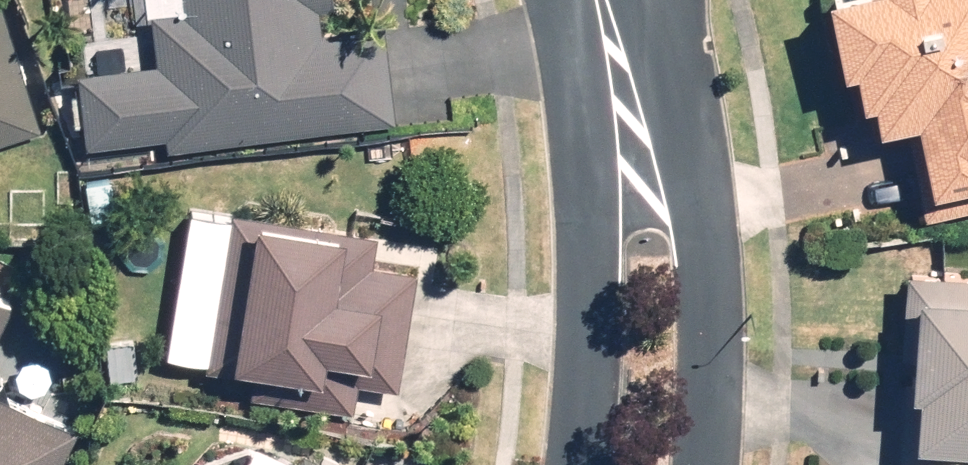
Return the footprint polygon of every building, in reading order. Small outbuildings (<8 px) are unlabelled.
[(14,0),(0,0),(0,143),(49,130),(14,0)] [(94,60),(97,135),(172,132),(173,143),(403,133),(398,25),(315,29),(314,4),(344,3),(344,0),(186,0),(186,8),(166,9),(168,57),(94,60)] [(814,78),(831,75),(836,108),(850,105),(855,132),(893,125),(910,222),(967,212),(967,0),(800,0),(814,78)] [(365,220),(237,204),(217,365),(351,381),(353,366),(408,372),(421,265),(361,257),(365,220)] [(891,274),(882,396),(893,397),(889,464),(967,464),(967,279),(891,274)] [(30,304),(0,286),(0,355),(30,304)] [(90,430),(0,377),(0,464),(69,464),(90,430)]
